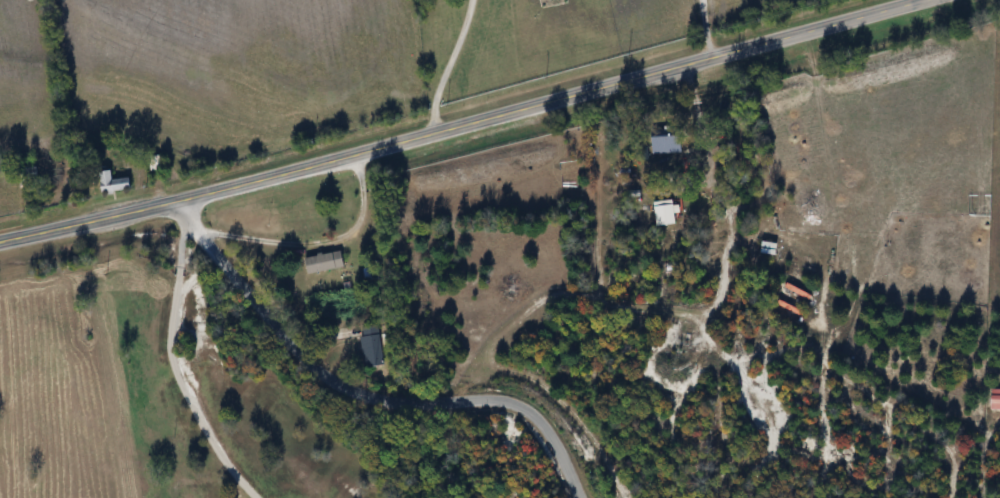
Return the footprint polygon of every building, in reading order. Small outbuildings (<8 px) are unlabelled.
[(655,227),(677,226),(677,201),(655,202),(655,227)] [(776,257),(778,245),(763,242),(761,254),(776,257)] [(345,269),(342,253),(306,259),(309,276),(345,269)] [(365,370),(387,367),(381,327),(359,330),(365,370)] [(990,391),(990,412),(999,412),(999,391),(990,391)]
